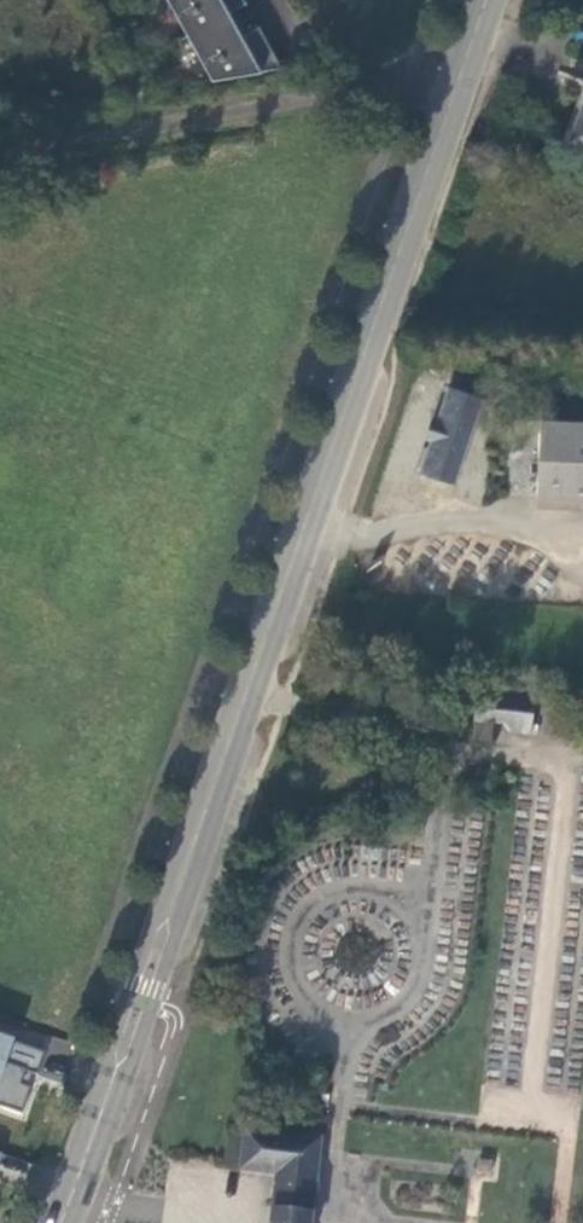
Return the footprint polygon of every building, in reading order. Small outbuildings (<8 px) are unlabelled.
[(212,79),(262,71),(256,60),(273,51),(263,33),(246,42),(243,35),(230,12),(247,3),(245,0),(169,0),(212,79)] [(246,42),(263,33),(259,26),(243,35),(246,42)] [(572,138),(582,142),(582,107),(572,138)] [(455,483),(483,398),(450,386),(438,420),(433,418),(426,436),(432,438),(421,472),(455,483)] [(541,420),(536,495),(582,497),(582,422),(541,420)] [(533,704),(473,698),(470,727),(486,729),(496,730),(500,740),(529,743),(533,704)] [(484,751),(486,729),(470,727),(468,749),(484,751)] [(41,1091),(0,1081),(0,1150),(23,1157),(30,1132),(41,1091)] [(313,1213),(293,1211),(300,1159),(264,1155),(266,1129),(242,1127),(237,1171),(273,1173),(269,1206),(267,1222),(312,1222),(313,1213)] [(321,1134),(266,1129),(264,1155),(300,1159),(293,1211),(313,1213),(321,1134)] [(492,1159),(479,1158),(478,1172),(490,1173),(492,1159)]
